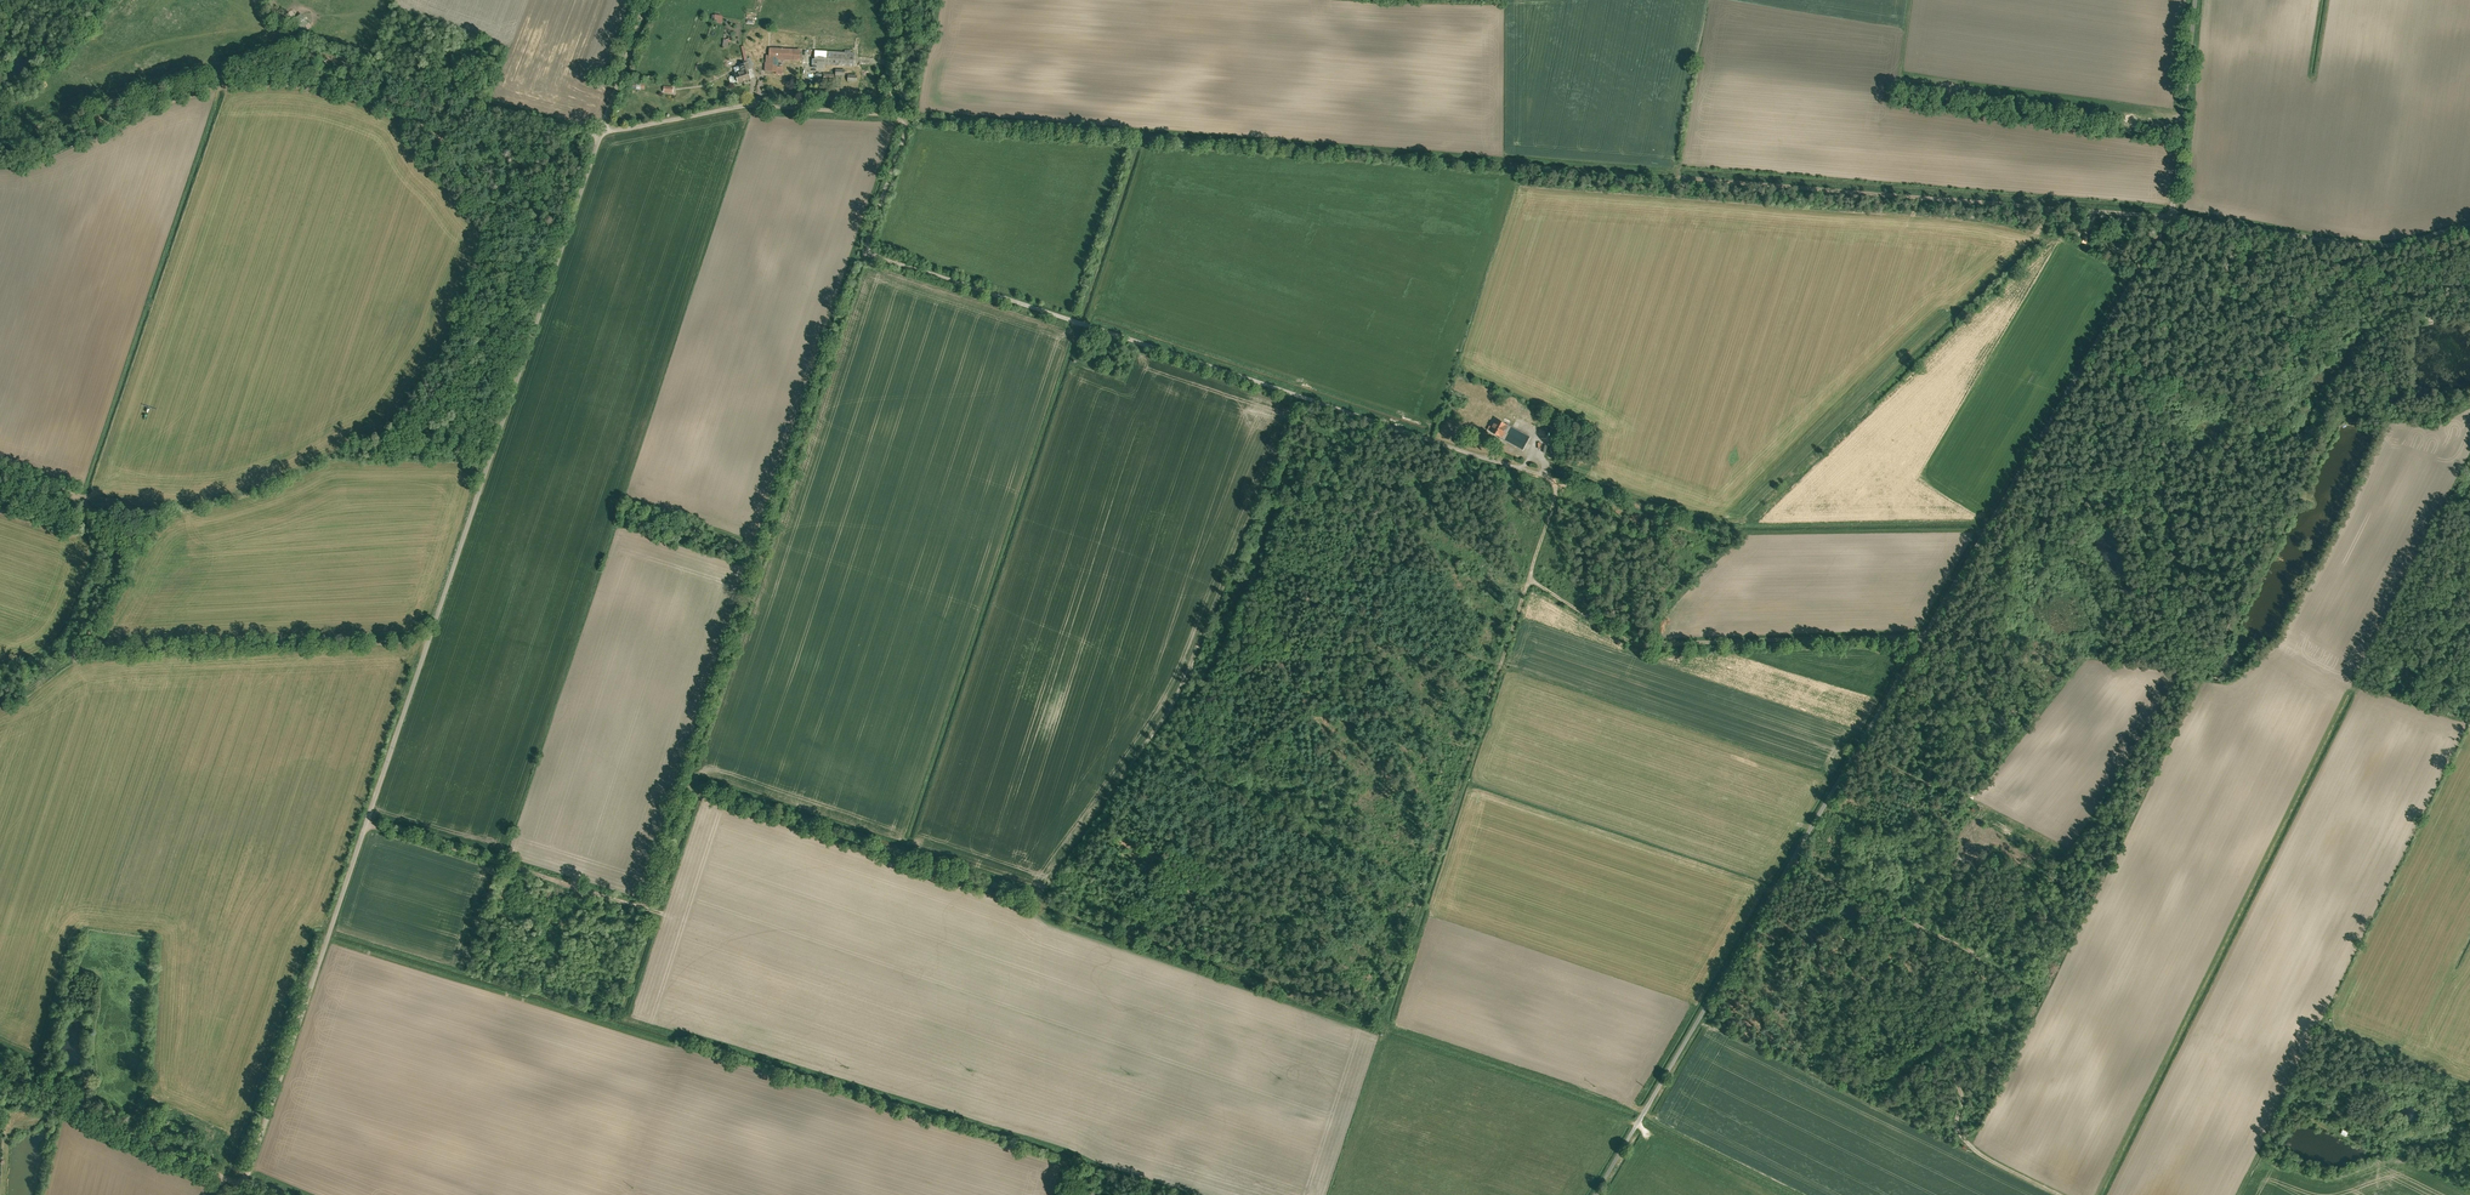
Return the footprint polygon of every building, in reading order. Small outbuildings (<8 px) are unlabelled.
[(298,30),(308,23),(302,13),(292,20),(298,30)] [(714,20),(718,20),(717,24),(723,24),(723,15),(714,15),(714,20)] [(14,39),(11,35),(4,40),(7,45),(14,39)] [(800,61),(801,48),(770,46),(769,55),(766,54),(765,71),(777,72),(776,73),(783,74),(784,63),(779,63),(779,59),(800,61)] [(846,49),(817,46),(816,56),(814,55),(812,69),(825,70),(825,69),(826,61),(855,64),(856,50),(853,49),(853,47),(846,46),(846,49)] [(733,63),(740,85),(753,81),(751,75),(750,75),(746,65),(748,65),(746,58),(733,63)] [(1502,422),(1498,420),(1491,432),(1522,450),(1529,437),(1508,426),(1502,422)]
